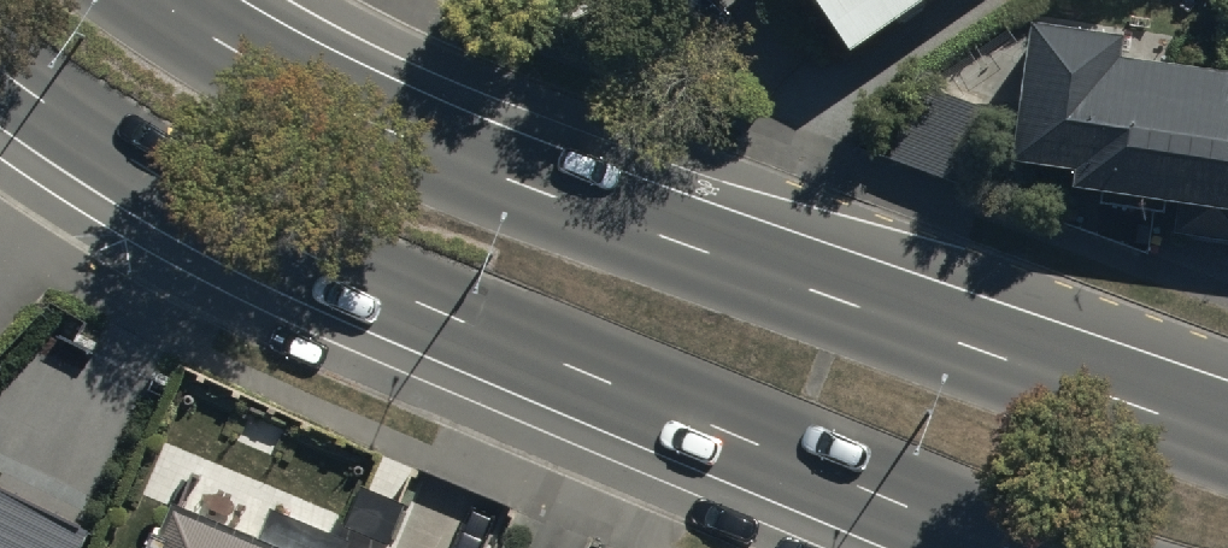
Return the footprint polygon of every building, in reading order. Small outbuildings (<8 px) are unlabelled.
[(849,52),(924,0),(812,0),(849,52)] [(1031,23),(1012,159),(1074,168),(1071,187),(1227,209),(1227,72),(1122,57),(1125,36),(1031,23)] [(876,151),(958,184),(988,110),(906,77),(876,151)] [(0,461),(0,547),(69,547),(90,506),(0,461)] [(171,514),(156,547),(251,547),(171,514)] [(267,514),(253,547),(346,547),(267,514)]
